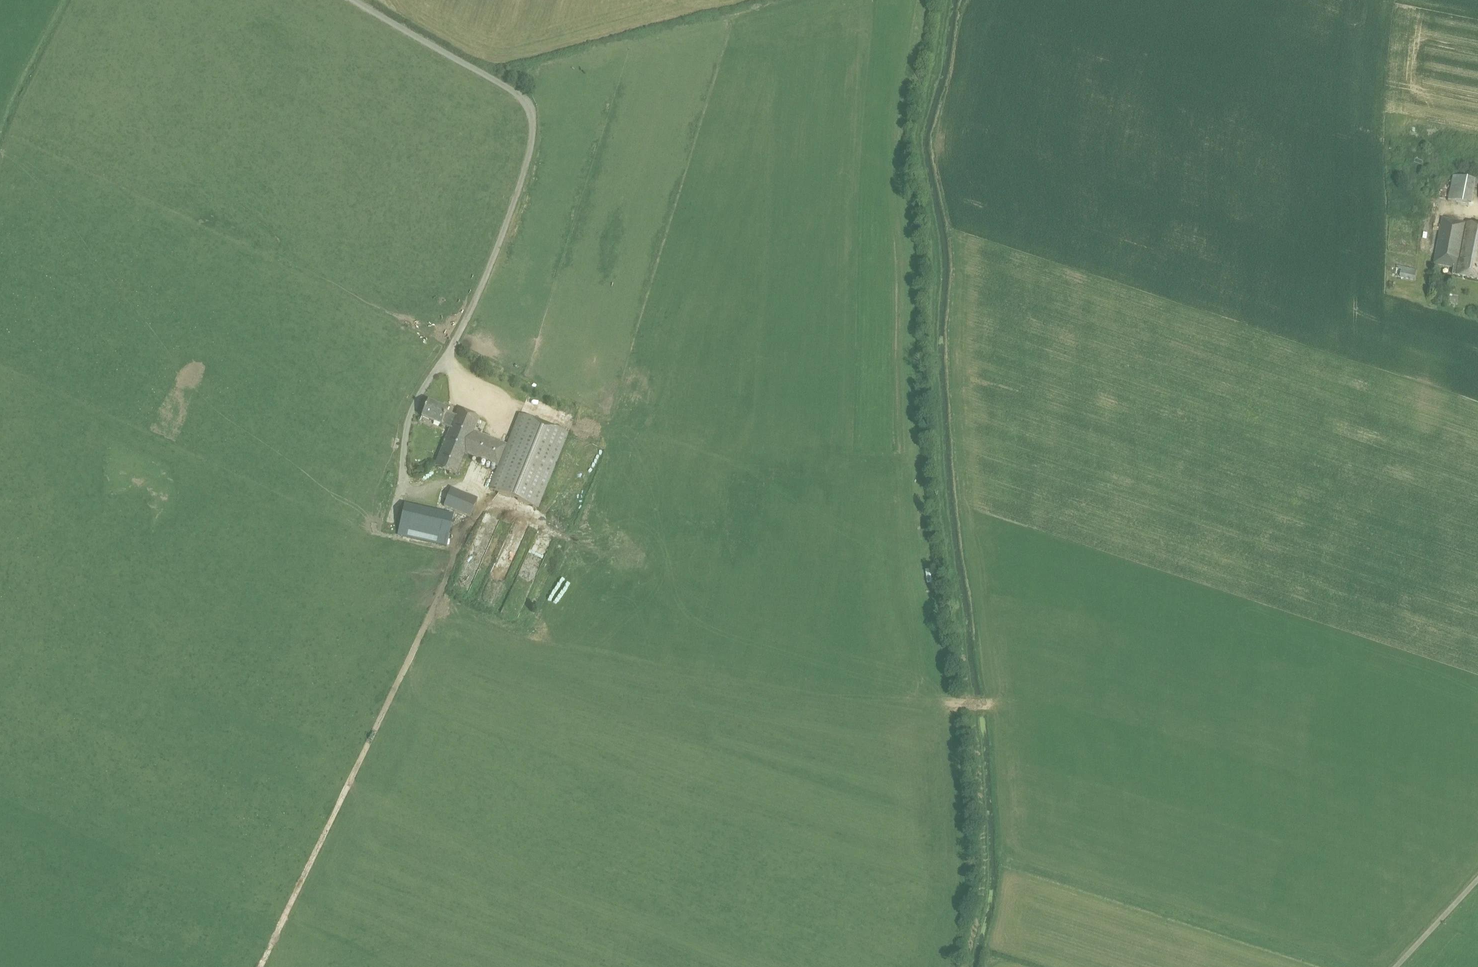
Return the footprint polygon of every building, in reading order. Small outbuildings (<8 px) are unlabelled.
[(1476,180),(1453,175),(1448,200),(1471,204),(1476,180)] [(1465,223),(1465,222),(1443,218),(1434,264),(1454,268),(1452,274),(1477,279),(1477,225),(1465,223)] [(1396,266),(1394,276),(1415,280),(1417,269),(1396,266)] [(441,425),(447,412),(447,410),(427,402),(421,417),(441,425)] [(447,412),(441,425),(449,428),(449,429),(434,467),(457,476),(464,457),(465,454),(472,457),(497,467),(494,476),(489,489),(538,509),(569,434),(519,414),(511,435),(507,444),(505,444),(487,436),(475,431),(480,418),(458,409),(457,408),(455,415),(449,413),(447,412)] [(564,411),(561,420),(566,421),(564,427),(573,430),(578,416),(564,411)] [(451,488),(443,507),(470,517),(478,498),(451,488)] [(397,535),(447,546),(453,516),(403,505),(397,535)] [(538,542),(533,564),(542,567),(548,545),(538,542)]
